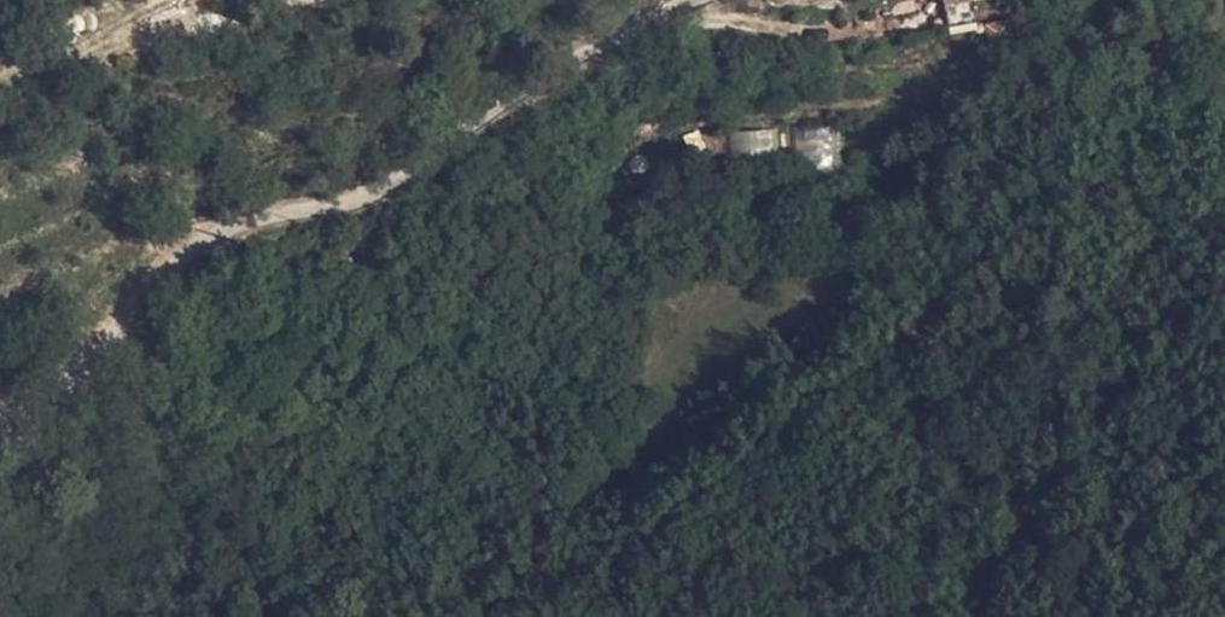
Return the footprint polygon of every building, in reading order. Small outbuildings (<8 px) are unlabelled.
[(917,15),(942,9),(939,0),(938,0),(913,0),(917,15)] [(981,43),(973,23),(943,33),(951,54),(981,43)] [(798,169),(833,168),(832,127),(796,128),(798,169)] [(776,152),(776,129),(730,130),(731,154),(776,152)]
